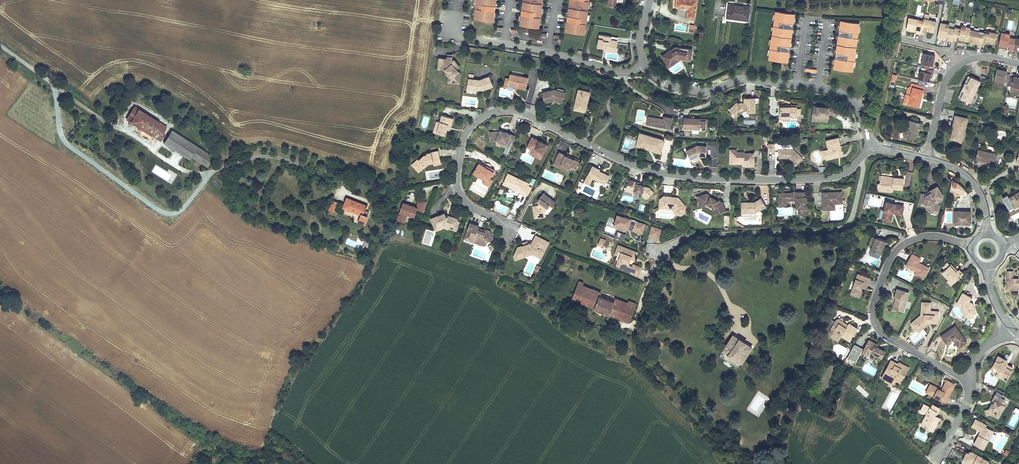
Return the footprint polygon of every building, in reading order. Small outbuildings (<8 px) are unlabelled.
[(476,5),(475,9),(476,9),(476,10),(475,15),(474,19),(493,22),(493,18),(494,12),(494,11),(489,11),(480,9),(480,8),(484,8),(485,7),(483,7),(483,5),(495,7),(495,6),(495,3),(496,0),(476,0),(476,5)] [(522,6),(522,10),(522,11),(534,12),(533,14),(532,13),(532,15),(536,16),(536,17),(527,16),(521,15),(521,16),(520,22),(520,26),(538,28),(539,24),(540,18),(540,17),(540,18),(541,14),(542,8),(542,7),(541,7),(542,0),(523,0),(522,6)] [(585,1),(580,0),(570,0),(569,3),(568,13),(568,16),(568,17),(579,18),(579,20),(577,20),(577,21),(582,22),(582,23),(572,22),(567,21),(567,22),(566,28),(565,32),(584,35),(585,30),(585,25),(586,24),(587,20),(587,15),(588,13),(587,13),(588,5),(589,2),(589,0),(585,0),(585,1)] [(697,0),(677,0),(676,7),(688,8),(687,18),(694,19),(697,0)] [(750,7),(729,4),(727,18),(748,21),(750,7)] [(794,18),(794,14),(776,11),(775,15),(774,20),(773,27),(773,31),(772,39),(771,38),(771,40),(770,45),(770,49),(770,50),(769,56),(769,60),(787,62),(788,58),(789,53),(789,52),(783,51),(774,50),(774,48),(779,49),(779,47),(778,47),(778,46),(790,47),(790,43),(791,33),(792,30),(792,29),(787,28),(777,27),(778,25),(782,26),(782,24),(781,24),(781,23),(793,24),(793,23),(794,18)] [(918,19),(909,17),(906,29),(914,31),(914,29),(917,30),(916,31),(916,33),(920,34),(921,32),(923,23),(918,21),(918,19)] [(936,21),(928,19),(927,22),(923,21),(923,23),(921,32),(925,33),(925,31),(925,29),(928,29),(927,31),(934,33),(936,21)] [(859,26),(859,23),(841,20),(840,24),(839,30),(839,31),(851,33),(851,34),(849,34),(849,36),(853,36),(853,38),(844,37),(838,36),(838,40),(836,50),(836,53),(836,54),(848,56),(847,57),(846,57),(845,58),(850,59),(850,60),(841,59),(835,58),(835,59),(834,65),(834,69),(852,72),(853,67),(854,62),(854,61),(855,57),(856,52),(856,50),(855,50),(857,42),(857,39),(858,32),(859,26)] [(941,22),(937,36),(946,38),(947,35),(949,36),(948,41),(952,42),(952,40),(955,29),(948,27),(944,26),(945,23),(941,22)] [(970,28),(966,27),(965,30),(961,29),(955,28),(955,29),(952,40),(956,41),(957,37),(959,37),(958,39),(967,41),(970,29),(970,28)] [(970,29),(967,41),(975,43),(975,41),(978,42),(977,44),(977,46),(981,46),(982,44),(984,34),(980,33),(980,31),(970,29)] [(984,34),(982,44),(986,45),(987,41),(989,42),(988,43),(995,45),(997,33),(989,31),(989,33),(984,32),(984,34)] [(1001,32),(998,46),(1007,48),(1008,45),(1010,46),(1009,50),(1013,51),(1013,50),(1015,38),(1009,37),(1005,36),(1006,33),(1001,32)] [(609,36),(599,34),(597,47),(604,48),(616,50),(617,43),(608,42),(609,36)] [(681,48),(676,47),(662,56),(665,61),(668,59),(666,57),(677,50),(681,51),(681,48)] [(693,50),(681,48),(681,51),(677,50),(666,57),(668,59),(670,63),(679,57),(687,59),(688,56),(692,57),(693,50)] [(932,66),(935,56),(924,53),(921,67),(929,69),(930,65),(932,66)] [(692,57),(688,56),(687,59),(679,57),(670,63),(668,59),(665,61),(670,68),(681,60),(691,61),(692,57)] [(459,83),(461,74),(456,69),(459,66),(454,61),(453,62),(452,61),(452,59),(448,58),(448,60),(440,59),(438,70),(442,70),(443,67),(445,70),(449,74),(452,76),(451,82),(459,83)] [(933,70),(926,69),(925,72),(921,71),(919,80),(929,82),(931,74),(933,74),(933,70)] [(1010,77),(1010,74),(1006,74),(1007,71),(997,69),(994,79),(998,80),(1008,83),(1010,77)] [(516,88),(525,90),(528,78),(509,74),(508,79),(507,86),(513,87),(514,86),(516,87),(516,88)] [(488,76),(478,80),(467,79),(466,89),(477,91),(477,90),(478,88),(482,89),(482,90),(492,86),(488,76)] [(980,81),(970,76),(967,84),(965,83),(961,90),(964,91),(960,99),(970,103),(980,81)] [(1014,76),(1013,78),(1010,77),(1008,83),(1008,86),(1018,88),(1018,77),(1014,76)] [(921,98),(924,86),(914,84),(911,96),(910,95),(910,96),(907,105),(919,108),(921,98)] [(541,93),(544,103),(554,100),(556,99),(558,98),(562,100),(565,92),(563,91),(556,90),(554,89),(541,93)] [(578,89),(576,97),(574,110),(580,111),(581,107),(586,108),(589,96),(590,92),(578,89)] [(729,110),(737,118),(744,111),(748,111),(748,113),(755,113),(755,102),(759,103),(759,99),(758,98),(744,98),(744,102),(746,101),(746,103),(744,103),(736,103),(729,110)] [(831,108),(812,106),(812,120),(816,121),(816,118),(827,118),(828,113),(830,113),(836,116),(839,112),(831,108)] [(780,107),(780,116),(790,116),(790,117),(797,117),(797,115),(797,112),(800,112),(800,109),(797,109),(797,107),(780,107)] [(139,108),(130,122),(159,141),(167,127),(139,108)] [(437,127),(436,131),(440,132),(439,134),(444,135),(444,134),(445,134),(446,129),(447,126),(450,127),(453,118),(444,115),(442,121),(436,121),(434,126),(437,127)] [(964,133),(968,118),(955,115),(953,125),(956,126),(956,129),(953,131),(951,139),(956,140),(957,138),(958,138),(962,138),(963,134),(964,133)] [(646,124),(654,126),(655,118),(648,116),(646,124)] [(666,120),(655,118),(654,126),(670,129),(672,118),(667,117),(666,120)] [(684,118),(683,129),(700,129),(700,119),(684,118)] [(920,122),(909,120),(907,128),(906,128),(904,134),(908,135),(907,138),(916,140),(920,122)] [(434,126),(432,132),(439,134),(440,132),(436,131),(437,127),(434,126)] [(172,130),(164,143),(190,160),(191,157),(198,146),(172,130)] [(504,133),(500,131),(499,134),(489,134),(490,141),(496,140),(507,145),(509,140),(513,141),(515,136),(504,132),(504,133)] [(640,133),(637,142),(640,143),(640,144),(652,148),(652,150),(660,153),(664,140),(640,133)] [(533,137),(529,144),(536,148),(532,155),(540,159),(546,147),(543,145),(545,143),(533,137)] [(828,149),(830,159),(842,156),(839,138),(827,140),(828,149)] [(640,143),(637,142),(636,146),(652,150),(652,148),(640,144),(640,143)] [(536,148),(529,144),(528,147),(532,149),(530,154),(532,155),(536,148)] [(699,156),(706,157),(707,146),(697,145),(686,151),(690,158),(696,155),(698,155),(699,156)] [(214,157),(198,146),(191,157),(208,168),(214,157)] [(778,149),(778,159),(785,159),(785,158),(789,158),(789,159),(797,166),(803,159),(793,149),(778,149)] [(997,154),(978,149),(975,159),(990,163),(989,164),(994,165),(997,154)] [(411,165),(415,170),(418,167),(421,170),(428,163),(432,162),(440,161),(437,150),(426,153),(426,154),(426,155),(424,156),(423,155),(417,160),(417,159),(411,165)] [(734,161),(734,164),(739,164),(740,163),(744,163),(744,167),(754,167),(754,154),(744,153),(744,155),(739,155),(737,153),(737,152),(737,150),(730,150),(730,161),(734,161)] [(561,164),(570,169),(571,167),(576,169),(579,162),(570,158),(569,157),(569,158),(567,158),(568,156),(566,156),(556,151),(550,162),(560,166),(561,164)] [(550,162),(550,163),(568,172),(570,169),(561,164),(560,166),(550,162)] [(486,167),(479,163),(473,174),(478,176),(478,178),(481,180),(483,179),(485,180),(488,182),(490,178),(495,171),(490,168),(490,169),(486,167)] [(592,166),(588,176),(594,178),(606,183),(610,174),(603,171),(602,172),(599,171),(600,169),(592,166)] [(508,173),(502,184),(509,187),(520,193),(519,194),(524,196),(525,194),(529,186),(530,183),(508,173)] [(594,178),(588,176),(586,183),(591,185),(594,178)] [(903,190),(904,179),(893,177),(893,179),(880,178),(880,184),(882,184),(881,190),(892,191),(892,189),(903,190)] [(493,181),(490,178),(488,182),(485,180),(483,183),(489,187),(493,181)] [(637,183),(637,182),(629,180),(628,181),(632,182),(629,190),(635,192),(640,194),(641,193),(647,200),(654,193),(649,188),(644,186),(645,186),(641,185),(640,186),(638,185),(637,183)] [(632,182),(628,181),(625,191),(634,193),(635,192),(629,190),(632,182)] [(509,187),(502,184),(500,188),(498,192),(501,194),(503,190),(507,191),(509,187)] [(892,192),(892,191),(881,190),(882,184),(880,184),(879,191),(892,192)] [(943,196),(937,187),(929,192),(930,193),(926,196),(925,194),(922,193),(919,203),(929,205),(932,208),(931,212),(937,214),(939,206),(937,203),(942,200),(943,196)] [(806,215),(806,192),(796,193),(796,194),(793,194),(793,193),(778,193),(779,207),(787,207),(787,204),(787,201),(796,201),(796,203),(796,207),(801,207),(801,209),(799,209),(799,215),(806,215)] [(842,192),(822,192),(823,210),(833,210),(833,201),(842,201),(842,192)] [(1014,195),(1013,195),(1009,197),(1007,195),(1002,198),(1009,210),(1013,207),(1013,208),(1018,204),(1018,192),(1014,195)] [(532,206),(533,213),(538,212),(538,217),(545,216),(544,211),(549,205),(552,207),(555,202),(543,193),(537,201),(539,202),(537,206),(532,206)] [(706,193),(700,195),(703,202),(707,204),(714,208),(715,208),(716,214),(725,211),(723,203),(719,200),(718,201),(710,197),(707,195),(706,193)] [(705,207),(707,204),(703,202),(700,195),(697,196),(701,208),(705,207)] [(673,209),(673,211),(678,212),(681,216),(685,213),(685,207),(682,202),(676,201),(676,200),(674,197),(663,196),(659,199),(658,208),(673,209)] [(367,206),(347,198),(342,208),(363,216),(367,206)] [(748,202),(744,202),(744,214),(754,214),(766,207),(761,198),(754,202),(752,202),(752,204),(750,204),(748,202)] [(426,202),(419,199),(417,206),(403,202),(397,220),(404,222),(407,214),(415,217),(417,210),(423,212),(426,202)] [(337,213),(340,202),(332,200),(329,211),(337,213)] [(835,204),(842,203),(842,201),(833,201),(833,210),(835,210),(835,204)] [(882,219),(891,222),(893,213),(902,215),(904,206),(886,202),(884,210),(882,219)] [(932,208),(929,205),(919,203),(919,204),(925,206),(929,212),(931,212),(932,208)] [(955,211),(955,223),(970,223),(970,211),(955,211)] [(445,213),(432,220),(436,229),(445,224),(450,226),(451,228),(450,228),(453,229),(457,230),(459,224),(457,219),(451,217),(450,217),(447,216),(445,213)] [(624,217),(617,215),(615,224),(628,228),(630,228),(630,229),(634,230),(633,231),(637,233),(637,232),(642,233),(643,228),(644,229),(644,230),(646,230),(648,225),(636,221),(636,220),(624,216),(624,217)] [(470,223),(468,230),(471,231),(469,238),(474,240),(475,243),(484,246),(487,244),(487,242),(494,239),(490,231),(486,229),(486,230),(480,229),(480,230),(477,229),(479,226),(470,223)] [(648,237),(659,239),(661,228),(650,226),(648,237)] [(471,231),(468,230),(464,239),(475,243),(474,240),(469,238),(471,231)] [(617,232),(615,238),(623,242),(626,235),(617,232)] [(517,254),(520,256),(521,256),(530,253),(531,253),(541,258),(546,250),(539,246),(543,239),(536,235),(532,243),(528,244),(527,245),(525,246),(524,245),(518,247),(516,252),(517,254)] [(880,254),(885,241),(876,237),(872,246),(871,251),(880,254)] [(632,256),(635,258),(637,252),(620,245),(618,251),(619,251),(621,252),(618,260),(620,261),(618,266),(639,274),(641,267),(634,264),(633,267),(629,265),(631,259),(632,256)] [(531,255),(531,253),(530,253),(521,256),(520,256),(517,254),(516,252),(514,256),(515,260),(531,255)] [(921,258),(912,254),(906,266),(916,272),(924,276),(929,268),(921,264),(920,265),(918,264),(919,262),(921,258)] [(949,280),(953,284),(962,275),(958,271),(957,272),(955,274),(953,273),(955,272),(953,270),(954,269),(950,265),(945,269),(942,272),(949,280)] [(1013,278),(1013,271),(1008,271),(1007,290),(1012,290),(1013,288),(1018,288),(1018,278),(1013,278)] [(863,287),(866,288),(870,278),(858,274),(850,294),(858,297),(862,287),(863,287)] [(601,293),(582,285),(583,283),(579,281),(572,299),(630,322),(636,304),(629,301),(628,303),(615,298),(614,302),(600,297),(601,293)] [(904,311),(909,292),(897,289),(894,297),(896,298),(897,298),(897,300),(895,299),(893,306),(896,307),(898,310),(904,311)] [(973,303),(969,304),(968,303),(969,301),(971,297),(962,293),(957,304),(963,307),(962,309),(964,316),(967,317),(969,316),(972,314),(974,315),(975,312),(973,303)] [(938,311),(930,311),(931,303),(922,302),(921,315),(912,322),(915,326),(919,326),(922,329),(928,324),(926,323),(928,321),(929,323),(938,323),(938,311)] [(843,322),(843,318),(837,319),(844,324),(843,326),(846,328),(848,325),(843,322)] [(857,329),(849,323),(848,325),(846,328),(843,326),(844,324),(837,319),(829,331),(840,338),(841,336),(849,341),(857,329)] [(919,326),(915,326),(912,322),(911,324),(918,332),(922,329),(919,326)] [(953,339),(959,348),(967,342),(955,326),(941,336),(946,344),(953,339)] [(840,338),(829,331),(827,334),(838,341),(840,338)] [(733,335),(723,350),(729,354),(728,355),(736,360),(736,359),(742,363),(752,347),(746,343),(739,338),(739,339),(733,335)] [(876,344),(869,340),(862,353),(867,355),(870,352),(882,358),(885,352),(877,347),(875,346),(876,344)] [(856,362),(862,348),(854,345),(848,358),(856,362)] [(1007,365),(1006,360),(998,356),(993,366),(996,367),(998,371),(996,375),(1006,380),(1012,368),(1007,365)] [(872,362),(877,365),(880,360),(875,357),(872,362)] [(896,363),(891,360),(881,378),(885,380),(887,377),(891,380),(892,378),(896,380),(896,381),(901,383),(909,368),(899,362),(898,364),(897,365),(895,364),(896,363)] [(896,380),(892,378),(891,380),(887,377),(885,380),(885,381),(893,386),(896,381),(896,380)] [(930,394),(945,403),(955,384),(947,380),(941,391),(939,390),(940,389),(932,385),(930,389),(932,391),(930,394)] [(1004,400),(996,395),(994,400),(994,401),(993,404),(992,403),(991,404),(988,409),(990,415),(993,416),(996,412),(998,413),(1000,409),(1002,410),(1005,406),(1003,405),(1005,403),(1004,400)] [(929,410),(925,407),(926,405),(923,404),(920,411),(927,414),(929,410)] [(940,408),(933,404),(931,408),(937,411),(935,415),(936,415),(940,408)] [(936,415),(935,415),(937,411),(931,408),(926,405),(925,407),(929,410),(927,414),(921,425),(933,431),(935,426),(934,425),(936,423),(937,423),(940,418),(936,415)] [(998,419),(1002,410),(1000,409),(998,413),(996,412),(993,416),(998,419)] [(979,435),(974,444),(983,449),(988,441),(989,441),(994,431),(986,427),(987,425),(975,419),(972,424),(976,426),(975,428),(981,431),(982,433),(980,436),(979,435)] [(982,458),(982,457),(972,452),(966,453),(964,458),(969,461),(971,460),(974,461),(973,463),(975,463),(990,463),(988,461),(982,458)]
